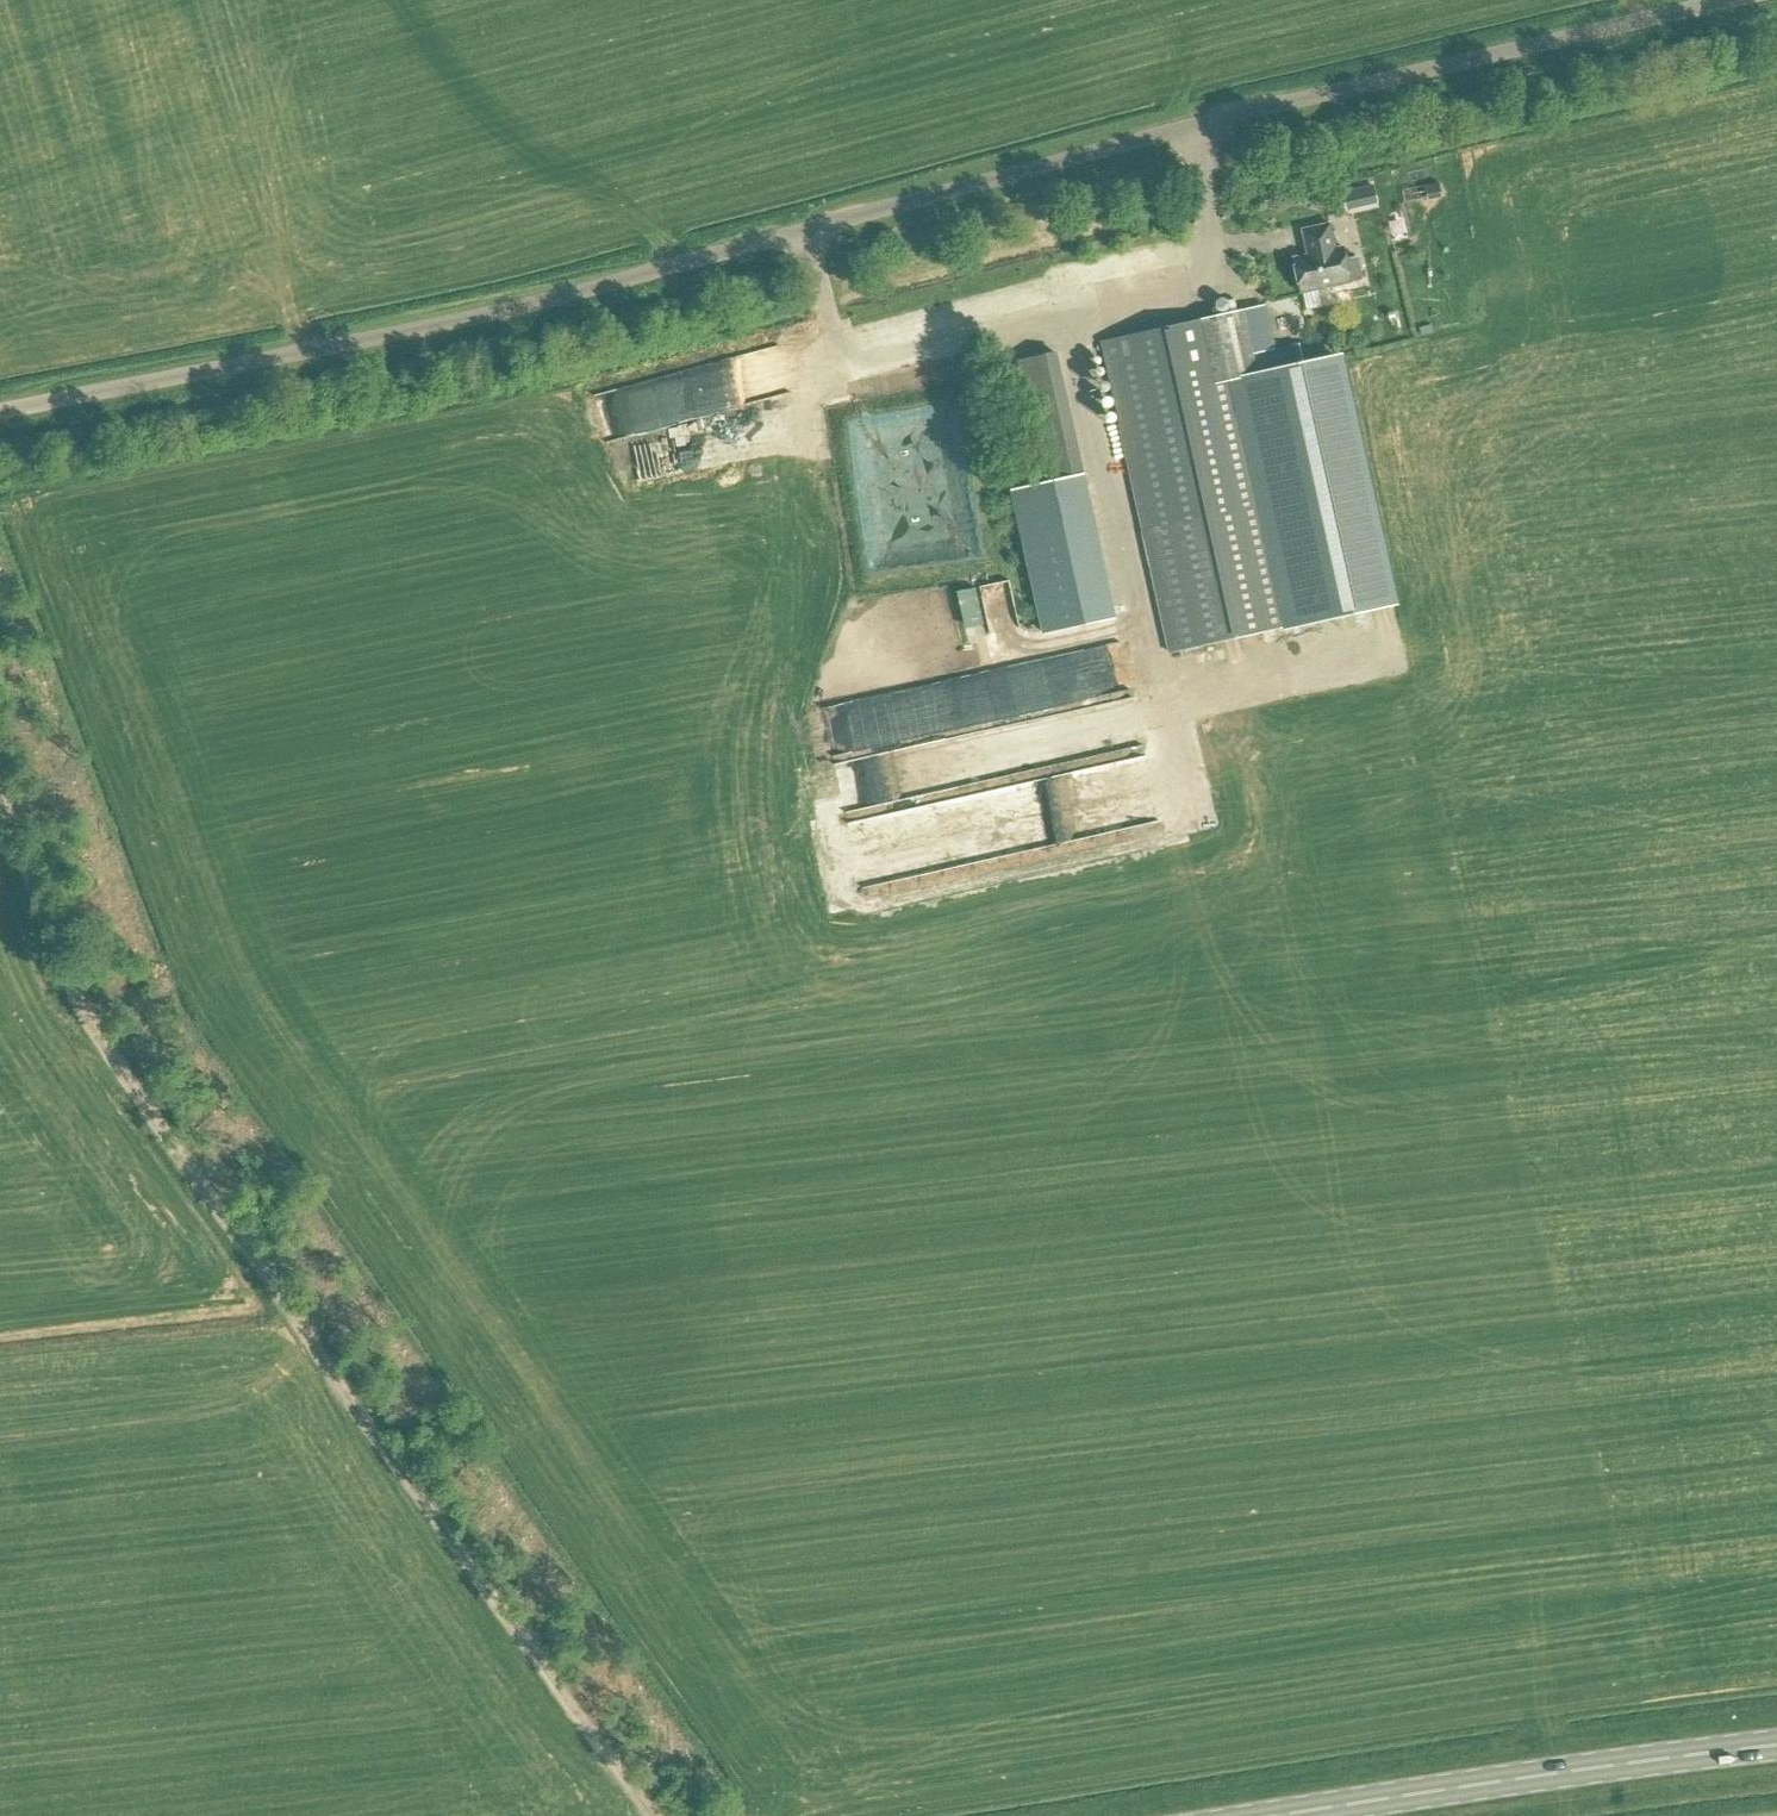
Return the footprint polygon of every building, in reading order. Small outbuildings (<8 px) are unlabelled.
[(1378,204),(1373,185),(1342,192),(1346,211),(1378,204)] [(1308,254),(1294,257),(1302,293),(1351,282),(1363,279),(1358,257),(1347,260),(1344,247),(1336,248),(1331,223),(1303,229),(1308,254)] [(1243,310),(1102,342),(1171,653),(1283,628),(1284,631),(1399,606),(1343,356),(1302,365),(1298,347),(1253,357),(1243,310)] [(1043,483),(1012,490),(1043,632),(1115,616),(1057,351),(1016,360),(1043,483)] [(973,589),(956,592),(965,629),(982,625),(984,625),(975,588),(973,589)]
